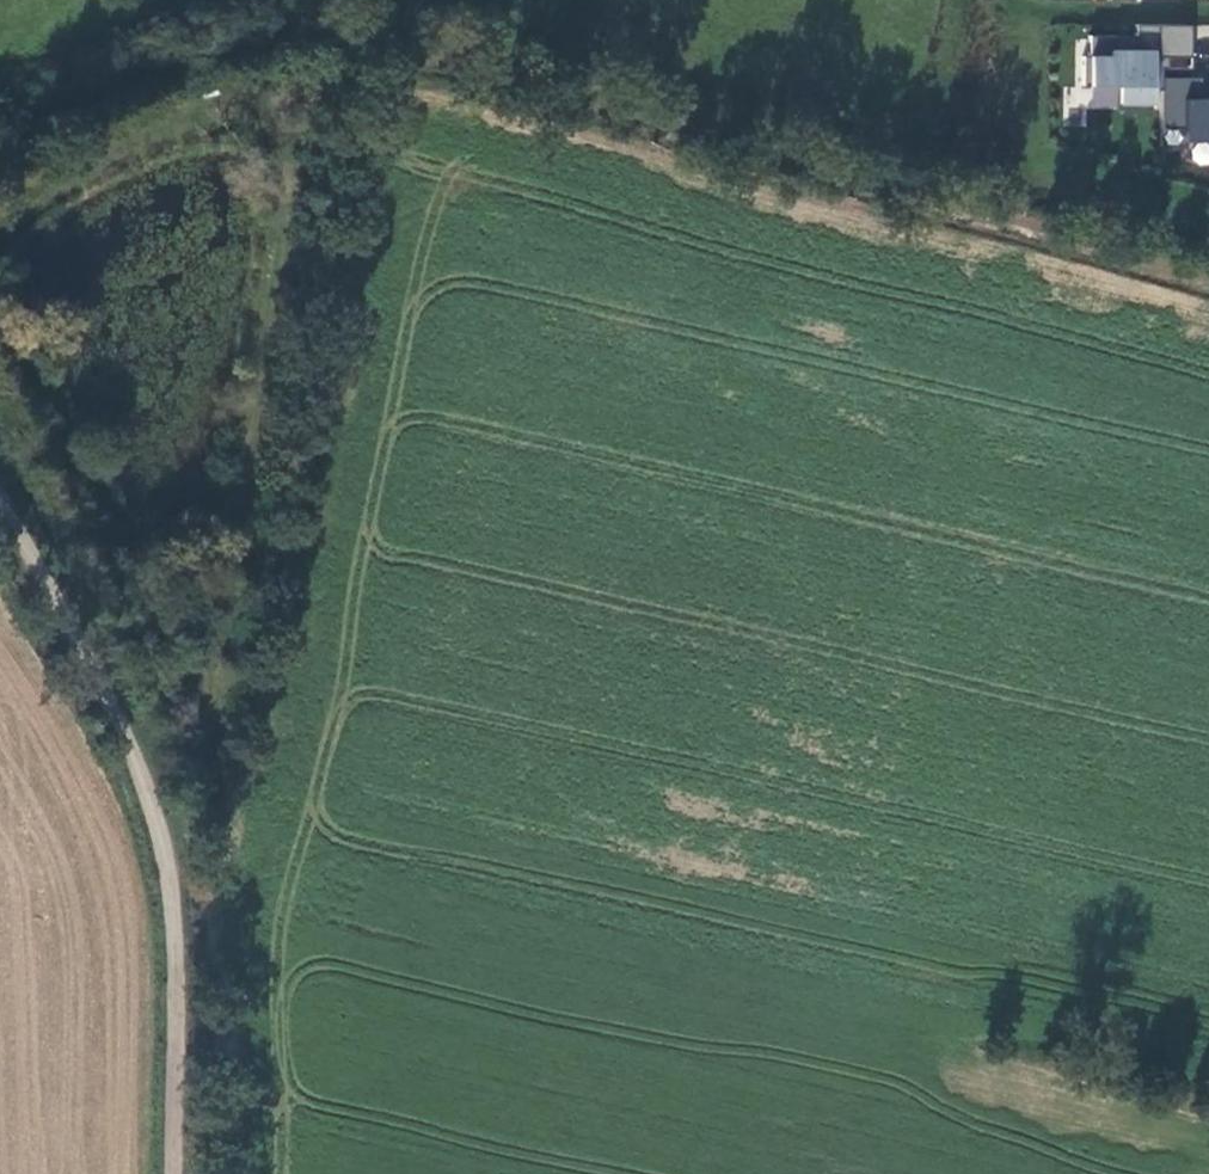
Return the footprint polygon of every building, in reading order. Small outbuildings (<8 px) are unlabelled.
[(1159,91),(1159,80),(1159,67),(1165,67),(1165,58),(1187,58),(1187,26),(1136,26),(1136,38),(1088,38),(1088,87),(1114,87),(1114,104),(1114,109),(1149,109),(1149,91),(1159,91)] [(1159,91),(1159,131),(1181,131),(1181,143),(1208,143),(1208,99),(1199,99),(1199,80),(1159,80),(1159,91)]
